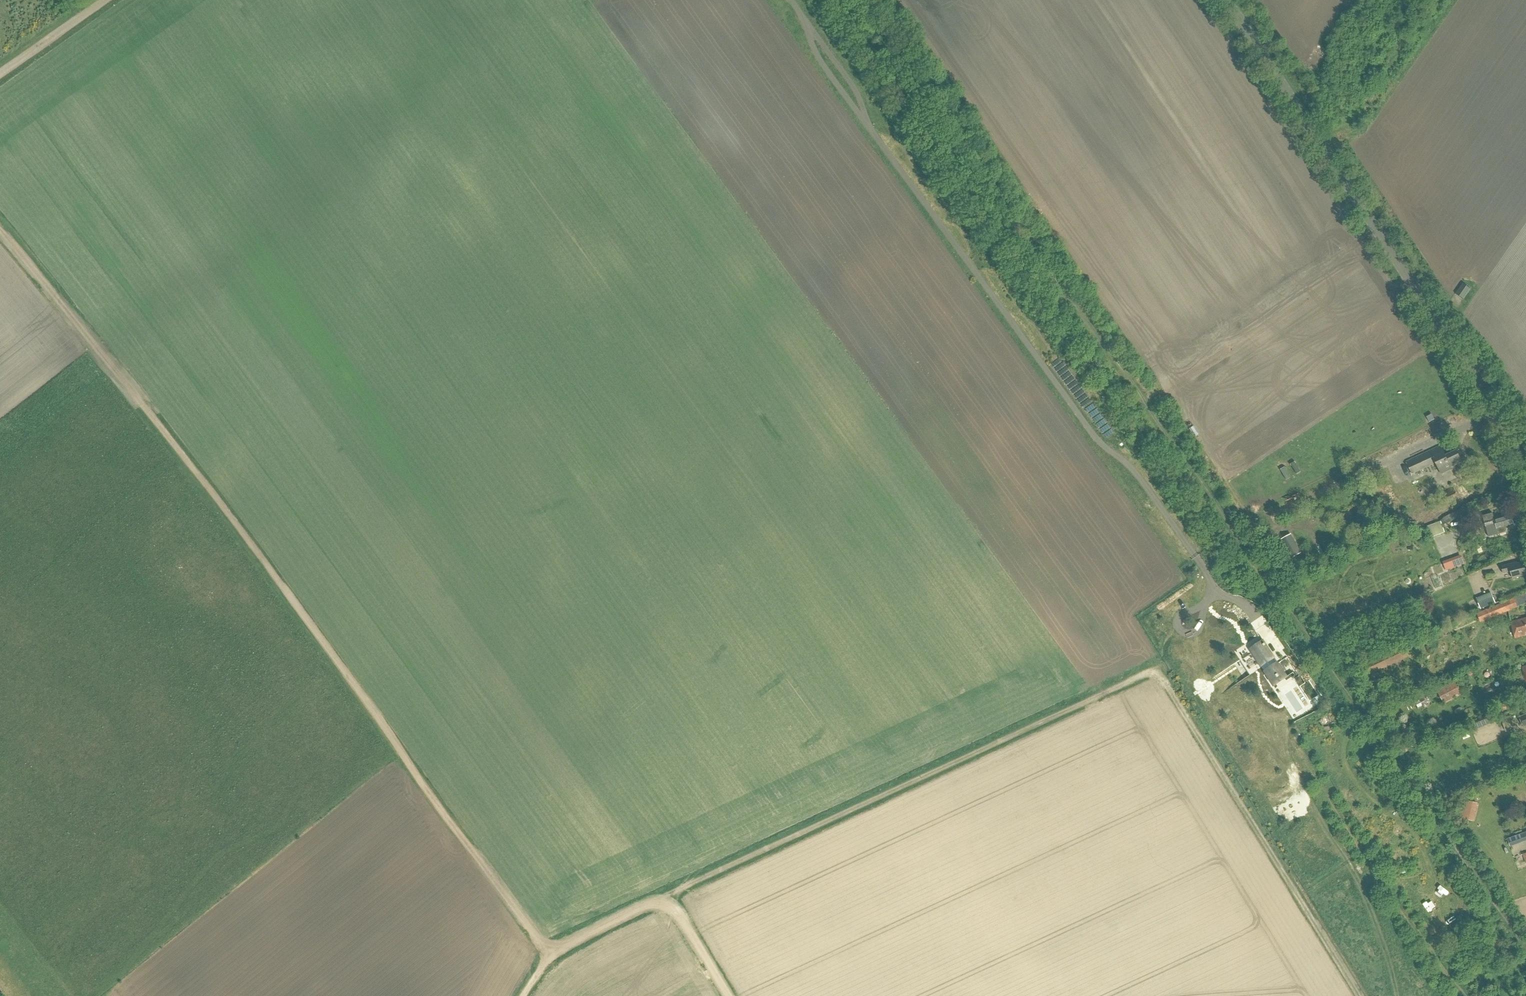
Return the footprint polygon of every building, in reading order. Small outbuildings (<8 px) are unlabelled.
[(1456,294),(1463,299),(1471,289),(1464,284),(1456,294)] [(1407,461),(1412,473),(1436,462),(1441,473),(1452,469),(1451,467),(1462,462),(1457,450),(1446,455),(1442,446),(1407,461)] [(1458,522),(1469,517),(1465,509),(1449,516),(1453,523),(1457,521),(1458,522)] [(1488,534),(1498,531),(1498,533),(1500,534),(1506,532),(1507,530),(1506,529),(1515,526),(1511,513),(1494,518),(1493,513),(1483,516),(1488,534)] [(1471,527),(1473,534),(1485,531),(1483,524),(1471,527)] [(1302,553),(1291,534),(1280,540),(1290,559),(1302,553)] [(1443,562),(1447,571),(1465,564),(1462,555),(1443,562)] [(1511,572),(1513,579),(1525,575),(1525,569),(1524,562),(1518,564),(1518,563),(1502,567),(1504,574),(1511,572)] [(1491,592),(1477,598),(1481,608),(1495,602),(1491,592)] [(1477,613),(1481,622),(1520,606),(1516,597),(1477,613)] [(1511,622),(1515,638),(1525,636),(1525,618),(1511,622)] [(1255,629),(1231,645),(1240,660),(1251,675),(1262,668),(1274,686),(1288,677),(1285,672),(1264,641),(1263,641),(1255,629)] [(1455,681),(1437,691),(1442,699),(1447,696),(1448,697),(1460,690),(1455,681)] [(1516,697),(1520,706),(1525,704),(1525,693),(1516,697)] [(1508,707),(1506,701),(1498,703),(1496,697),(1489,700),(1493,712),(1508,707)] [(1514,720),(1503,724),(1505,730),(1517,725),(1514,720)] [(1388,733),(1394,740),(1398,737),(1401,741),(1406,737),(1397,725),(1388,733)] [(1473,821),(1478,803),(1466,800),(1462,818),(1473,821)] [(1510,847),(1525,841),(1525,833),(1507,839),(1510,847)]
